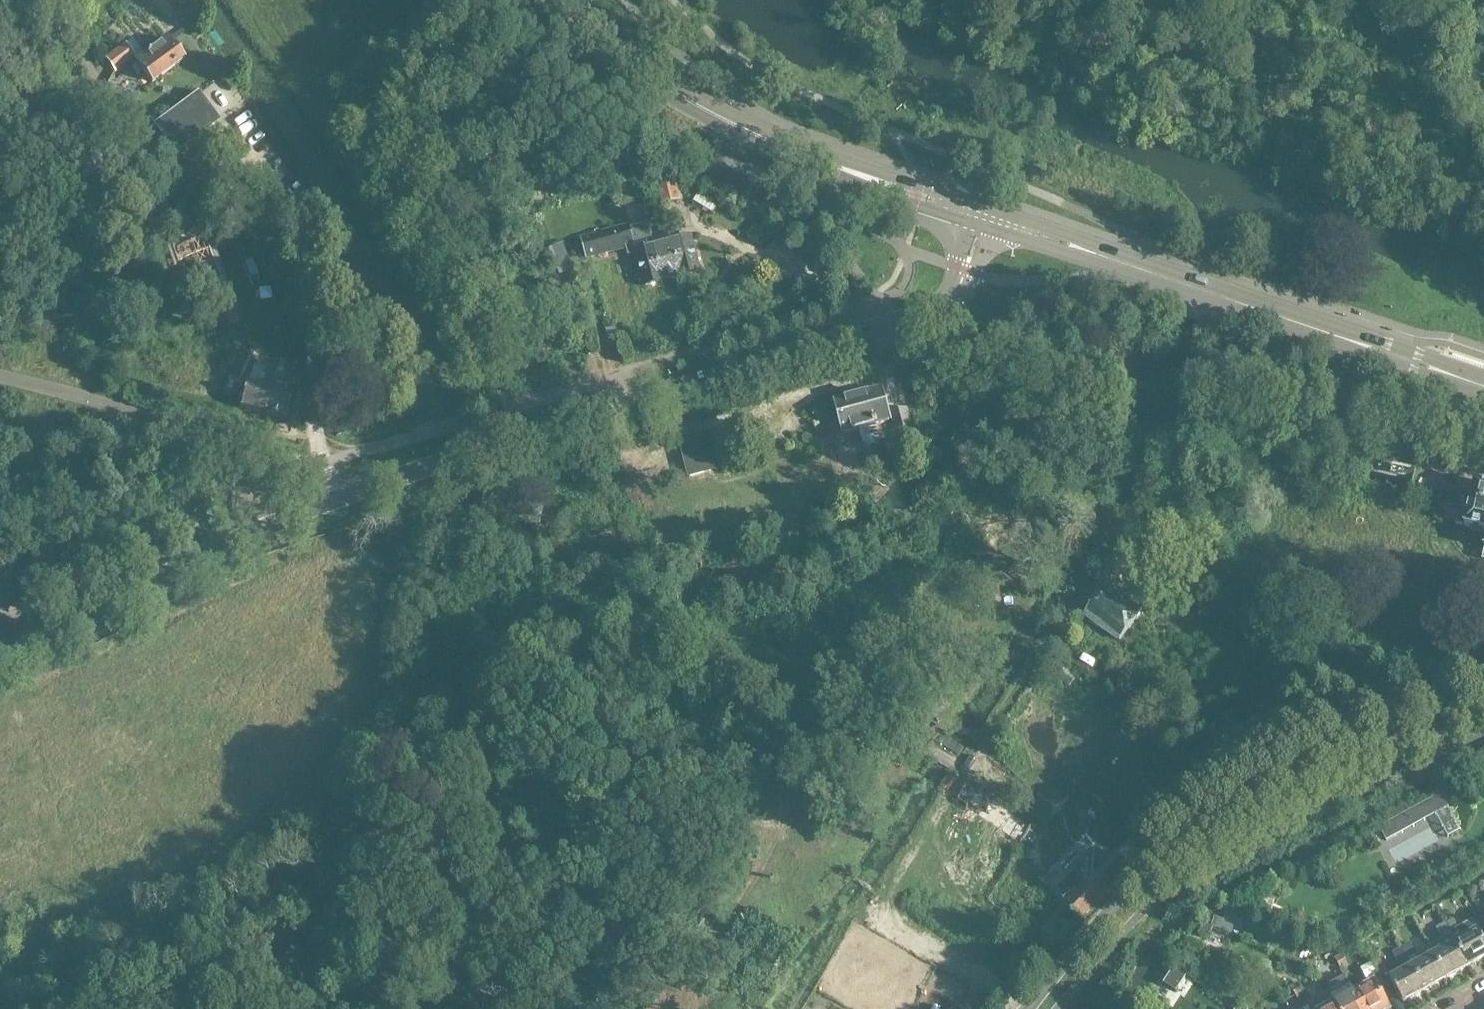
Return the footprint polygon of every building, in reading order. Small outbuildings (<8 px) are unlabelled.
[(137,62),(152,83),(183,60),(168,39),(137,62)] [(107,58),(115,69),(135,55),(127,44),(107,58)] [(156,126),(176,152),(218,121),(198,94),(156,126)] [(137,125),(144,134),(154,126),(148,117),(137,125)] [(658,180),(664,204),(681,199),(675,176),(658,180)] [(664,280),(653,240),(652,240),(648,223),(631,227),(630,224),(579,238),(585,260),(626,249),(628,255),(634,253),(636,259),(638,259),(645,285),(664,280)] [(672,234),(683,275),(701,270),(691,235),(684,237),(682,231),(672,234)] [(672,234),(653,240),(664,280),(683,275),(672,234)] [(175,246),(196,302),(225,292),(204,235),(175,246)] [(288,393),(294,371),(269,364),(269,365),(254,361),(248,382),(247,382),(240,407),(285,419),(293,394),(288,393)] [(859,429),(863,444),(865,447),(869,448),(876,446),(879,443),(880,439),(876,424),(890,421),(882,390),(836,403),(844,433),(859,429)] [(892,414),(902,453),(918,448),(907,409),(892,414)] [(690,476),(718,468),(709,433),(680,440),(690,476)] [(1417,470),(1383,462),(1383,460),(1368,456),(1360,487),(1410,498),(1417,470)] [(1475,483),(1465,526),(1483,531),(1483,485),(1475,483)] [(1146,608),(1106,581),(1084,616),(1123,642),(1146,608)] [(969,783),(958,799),(966,805),(977,789),(969,783)] [(1379,828),(1386,841),(1447,807),(1440,794),(1379,828)] [(1099,900),(1080,883),(1071,893),(1074,895),(1064,906),(1080,920),(1099,900)] [(1214,918),(1211,927),(1213,928),(1231,934),(1238,913),(1231,911),(1227,910),(1223,921),(1214,918)] [(1455,941),(1469,966),(1483,958),(1483,941),(1482,938),(1483,937),(1483,929),(1483,926),(1477,916),(1459,926),(1454,918),(1445,923),(1456,941),(1455,941)] [(1203,923),(1199,933),(1208,938),(1213,928),(1211,927),(1203,923)] [(1434,953),(1447,978),(1469,966),(1455,941),(1456,941),(1452,935),(1445,923),(1436,928),(1446,946),(1434,953)] [(1411,941),(1402,947),(1408,959),(1412,965),(1426,990),(1447,978),(1434,953),(1431,947),(1418,954),(1411,941)] [(1344,953),(1336,957),(1343,970),(1351,965),(1344,953)] [(1191,967),(1182,962),(1178,968),(1187,974),(1191,967)] [(1390,977),(1391,978),(1404,1002),(1426,990),(1412,965),(1390,977)] [(1186,976),(1175,969),(1165,985),(1175,992),(1186,976)] [(1354,990),(1364,1008),(1390,1008),(1386,1001),(1393,998),(1381,975),(1354,990)] [(1297,979),(1289,984),(1296,996),(1304,991),(1297,979)] [(1334,1001),(1339,1008),(1364,1008),(1354,990),(1334,1001)]
